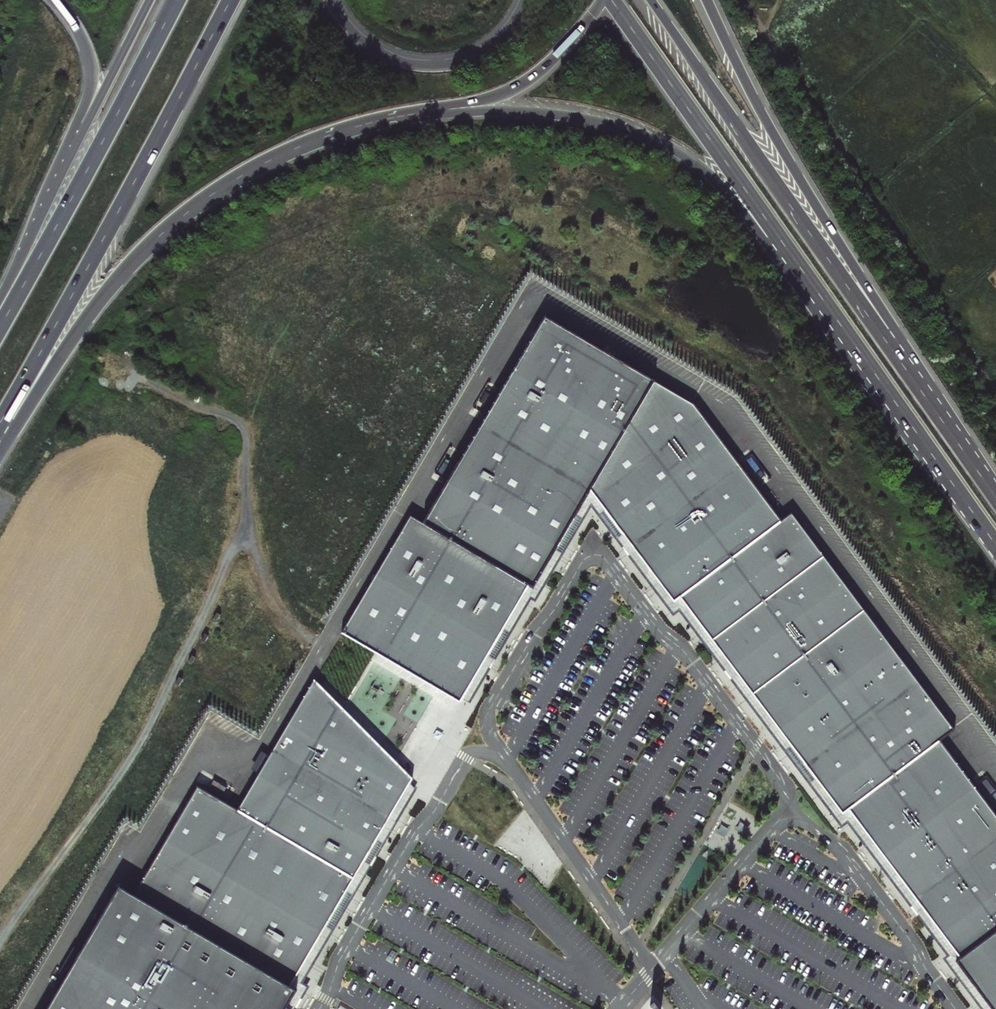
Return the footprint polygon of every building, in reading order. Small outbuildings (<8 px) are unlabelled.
[(590,491),(653,380),(545,318),(423,524),(528,587),(533,589),(590,491)] [(590,491),(673,603),(680,598),(782,521),(695,405),(653,380),(590,491)] [(680,598),(842,815),(848,810),(940,741),(955,731),(791,514),(782,521),(680,598)] [(411,516),(342,633),(460,703),(528,587),(423,524),(411,516)] [(355,878),(413,780),(315,681),(238,810),(355,878)] [(960,959),(995,932),(995,815),(940,741),(848,810),(960,959)] [(291,985),(355,878),(238,810),(198,787),(134,896),(291,985)] [(49,1008),(287,1008),(297,991),(291,985),(134,896),(120,888),(49,1008)] [(960,959),(956,961),(991,1008),(995,1008),(995,932),(960,959)]
